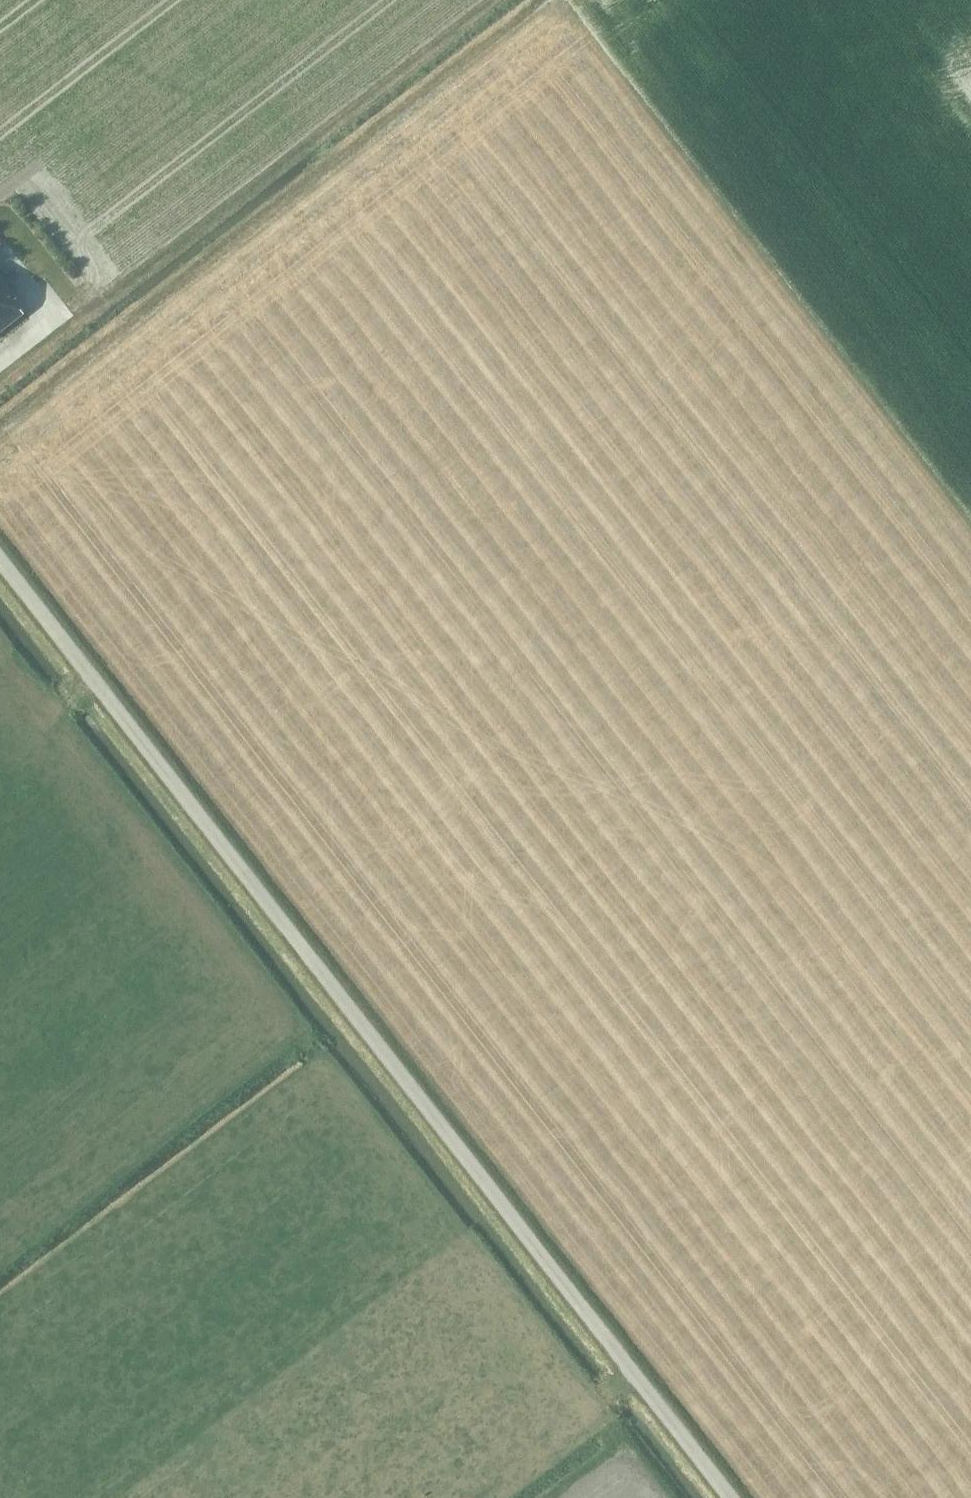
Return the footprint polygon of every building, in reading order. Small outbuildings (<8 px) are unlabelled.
[(24,312),(14,300),(17,298),(0,276),(0,331),(24,312)]
